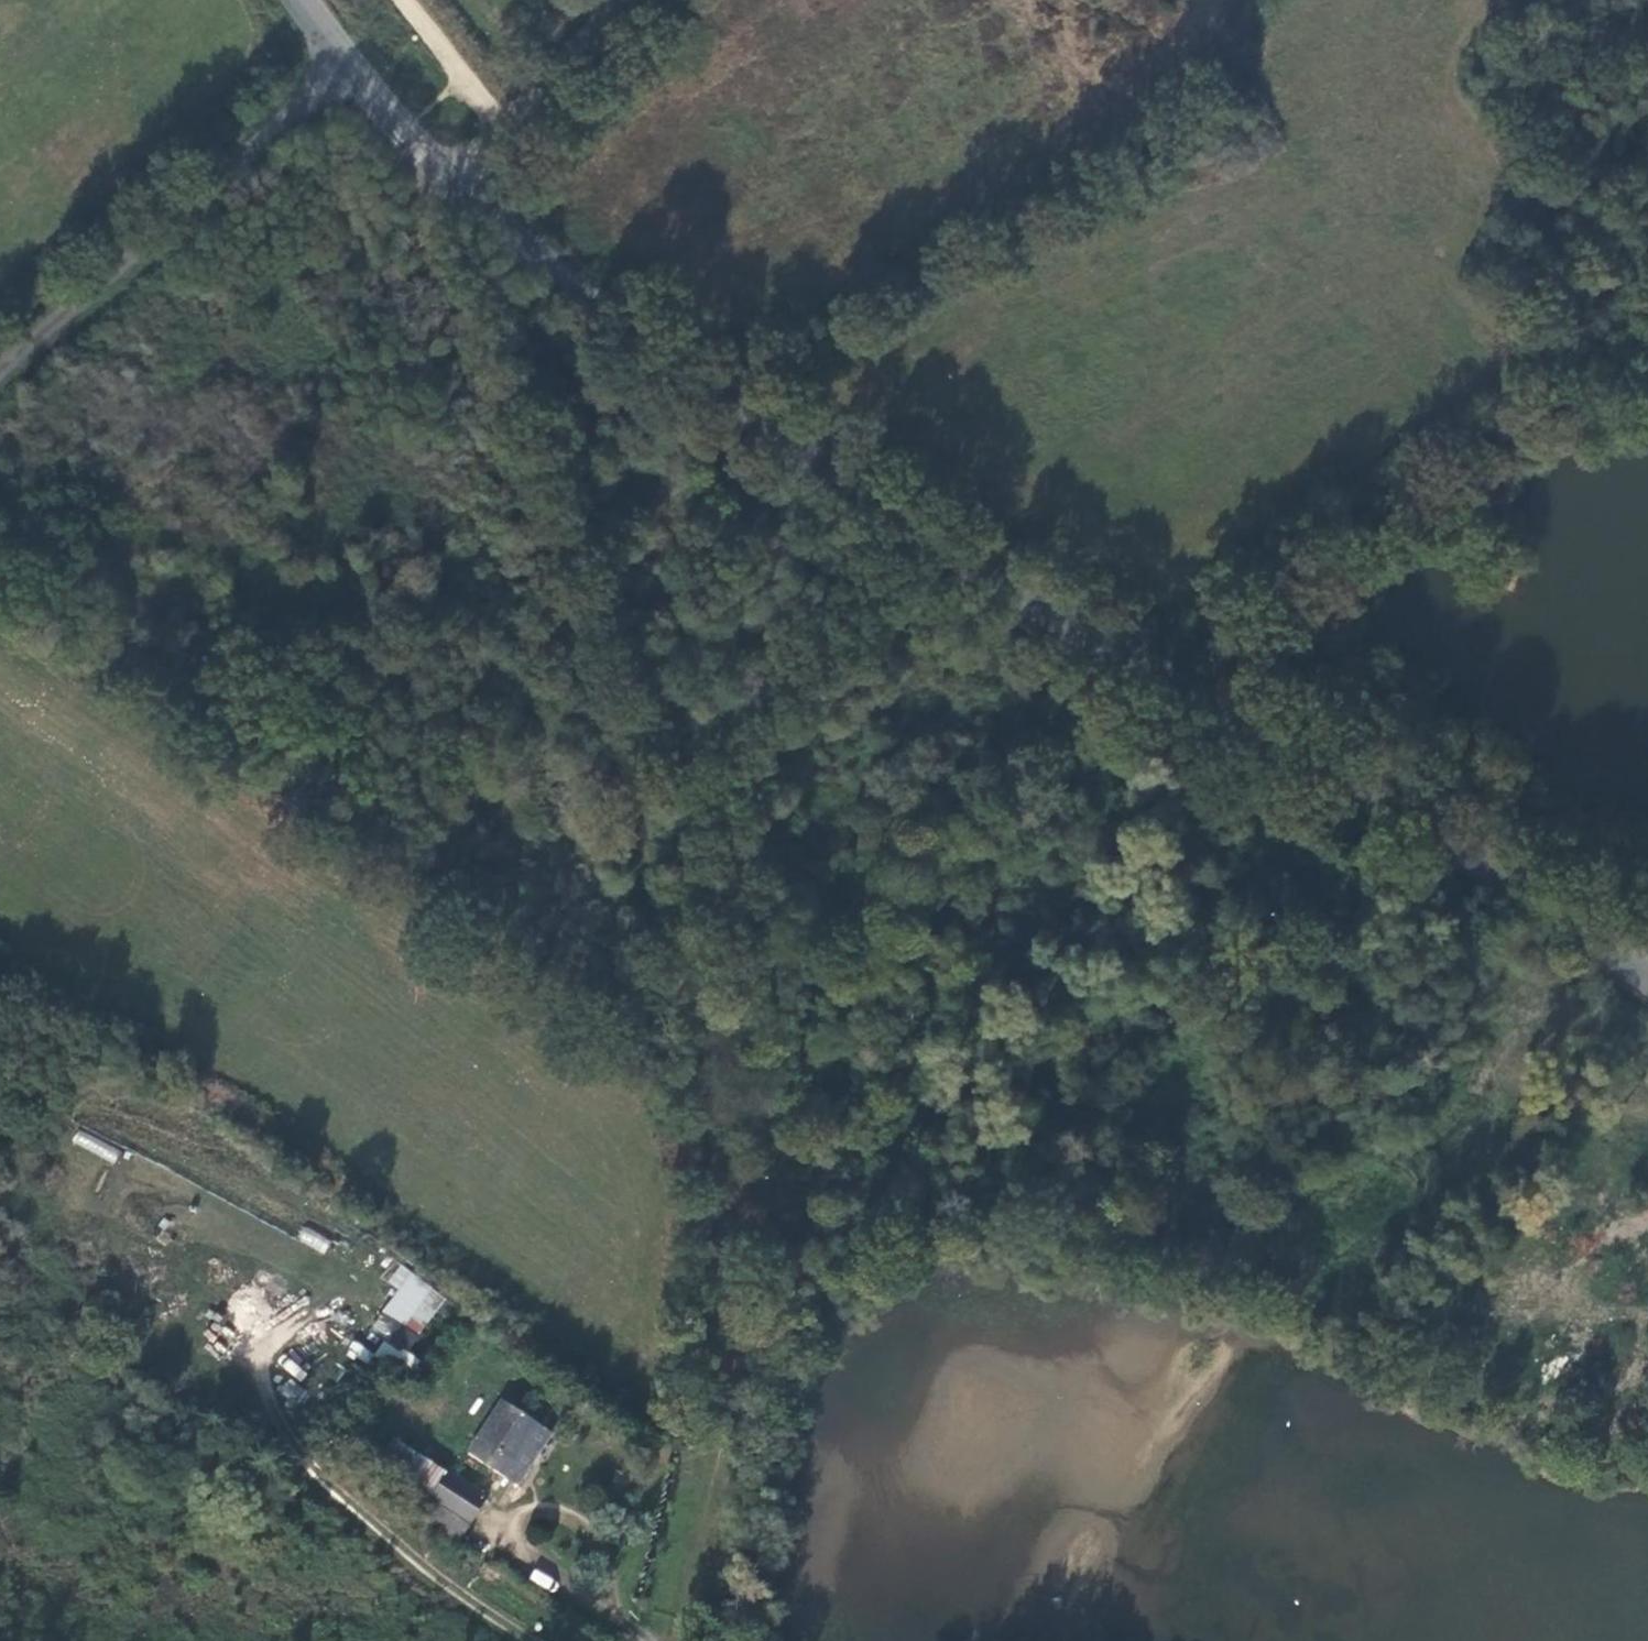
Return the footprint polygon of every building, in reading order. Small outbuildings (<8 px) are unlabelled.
[(399,1263),(386,1280),(398,1289),(383,1309),(418,1336),(446,1299),(399,1263)] [(503,1396),(469,1448),(502,1470),(503,1468),(535,1418),(536,1416),(503,1396)] [(524,1482),(556,1431),(535,1418),(503,1468),(524,1482)] [(484,1490),(450,1467),(433,1494),(466,1517),(484,1490)] [(433,1494),(424,1507),(457,1530),(466,1517),(433,1494)]
